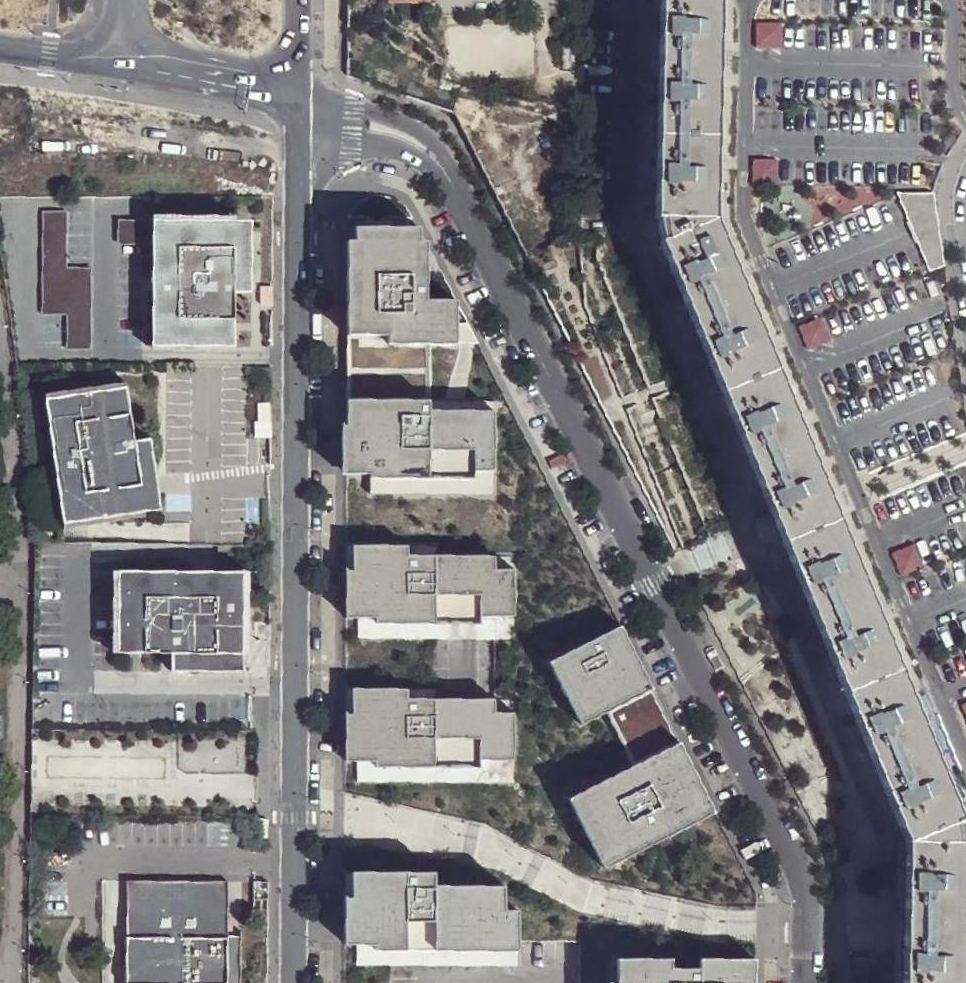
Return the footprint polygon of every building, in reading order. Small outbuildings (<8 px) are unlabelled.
[(715,220),(720,0),(661,0),(656,218),(715,220)] [(944,264),(930,189),(903,194),(918,269),(944,264)] [(64,207),(41,207),(40,311),(66,311),(65,345),(89,345),(89,264),(64,264),(64,207)] [(151,238),(151,215),(117,215),(117,238),(151,238)] [(151,238),(150,342),(232,343),(232,288),(249,288),(249,270),(233,270),(233,265),(233,223),(233,216),(151,215),(151,238)] [(661,242),(715,220),(656,218),(661,242)] [(824,488),(715,220),(661,242),(771,512),(824,488)] [(241,223),(233,223),(233,265),(241,265),(241,223)] [(416,229),(351,229),(351,243),(344,243),(343,336),(385,336),(385,345),(453,346),(453,343),(453,324),(454,302),(423,303),(424,243),(416,243),(416,229)] [(269,300),(269,282),(257,282),(257,299),(269,300)] [(465,324),(453,324),(453,343),(475,343),(465,324)] [(656,370),(640,377),(647,394),(665,387),(656,370)] [(134,438),(127,385),(46,396),(63,522),(145,510),(144,504),(138,462),(137,457),(153,455),(151,437),(134,438)] [(491,400),(344,401),(343,474),(366,474),(367,495),(491,495),(491,400)] [(258,403),(258,422),(269,422),(268,403),(258,403)] [(270,438),(271,422),(269,422),(258,422),(256,422),(255,437),(270,438)] [(145,462),(138,462),(144,504),(152,503),(145,462)] [(831,503),(824,488),(771,512),(777,526),(782,542),(837,518),(831,503)] [(856,563),(837,518),(782,542),(800,586),(856,563)] [(433,545),(342,545),(343,618),(355,618),(355,640),(513,639),(512,555),(433,556),(433,545)] [(867,592),(856,563),(800,586),(813,615),(867,592)] [(244,570),(116,569),(115,651),(170,652),(170,668),(189,668),(189,653),(194,653),(237,653),(243,653),(244,570)] [(885,637),(867,592),(813,615),(831,660),(885,637)] [(621,629),(549,665),(580,728),(607,715),(633,768),(568,802),(604,871),(715,814),(621,629)] [(898,666),(885,637),(831,660),(844,689),(898,666)] [(237,653),(194,653),(194,661),(236,661),(237,653)] [(960,818),(898,666),(844,689),(905,841),(960,818)] [(405,689),(343,689),(343,762),(354,761),(354,782),(512,782),(512,699),(433,699),(433,690),(405,689)] [(962,842),(960,818),(905,841),(962,842)] [(254,820),(243,820),(243,838),(254,839),(254,820)] [(905,841),(903,923),(902,982),(960,982),(961,923),(962,842),(905,841)] [(432,872),(343,872),(343,944),(355,944),(355,965),(516,965),(516,909),(502,909),(502,885),(432,886),(432,872)] [(117,881),(116,982),(217,982),(218,931),(218,881),(117,881)] [(256,882),(241,882),(241,909),(256,910),(256,882)] [(218,931),(217,982),(231,982),(231,931),(218,931)] [(618,958),(617,982),(756,982),(756,961),(701,960),(700,969),(672,969),(672,959),(618,958)]
